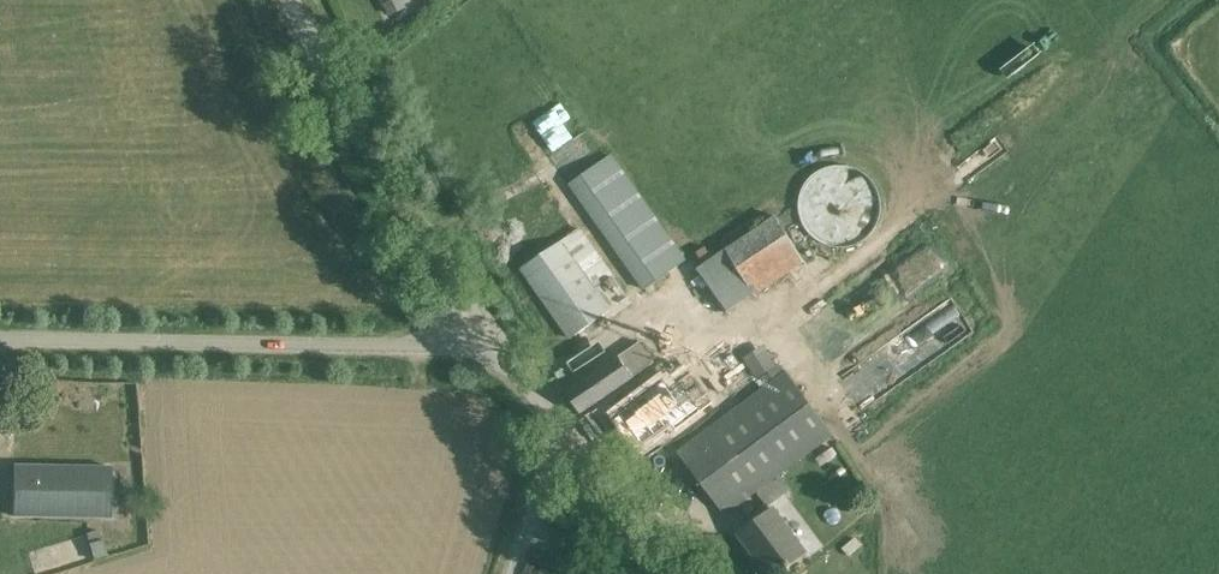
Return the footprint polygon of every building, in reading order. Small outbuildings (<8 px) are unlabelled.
[(384,5),(385,4),(391,15),(405,8),(401,0),(382,0),(384,5)] [(685,262),(609,158),(570,187),(645,290),(685,262)] [(876,216),(877,209),(876,202),(874,195),(870,188),(866,183),(860,178),(854,174),(847,172),(840,171),(833,171),(826,173),(819,176),(813,180),(808,185),(805,192),(802,198),(800,205),(801,213),(802,220),(805,226),(809,232),(814,238),(819,242),(826,245),(833,247),(840,247),(848,246),(854,243),(861,240),(866,235),(871,229),(874,223),(876,216)] [(774,218),(697,270),(707,284),(726,313),(803,261),(774,218)] [(610,277),(577,230),(521,268),(570,339),(609,312),(593,289),(610,277)] [(640,343),(574,388),(566,393),(580,414),(654,364),(640,343)] [(785,373),(779,364),(760,378),(767,387),(678,453),(724,515),(756,491),(766,506),(789,490),(778,475),(831,435),(785,373)] [(700,411),(678,383),(691,374),(690,372),(669,388),(664,382),(620,415),(643,446),(671,425),(675,432),(713,404),(712,402),(700,411)] [(112,468),(14,465),(13,516),(111,519),(112,468)] [(771,510),(738,535),(768,573),(778,573),(804,554),(771,510)] [(107,555),(99,530),(86,534),(95,559),(107,555)]
